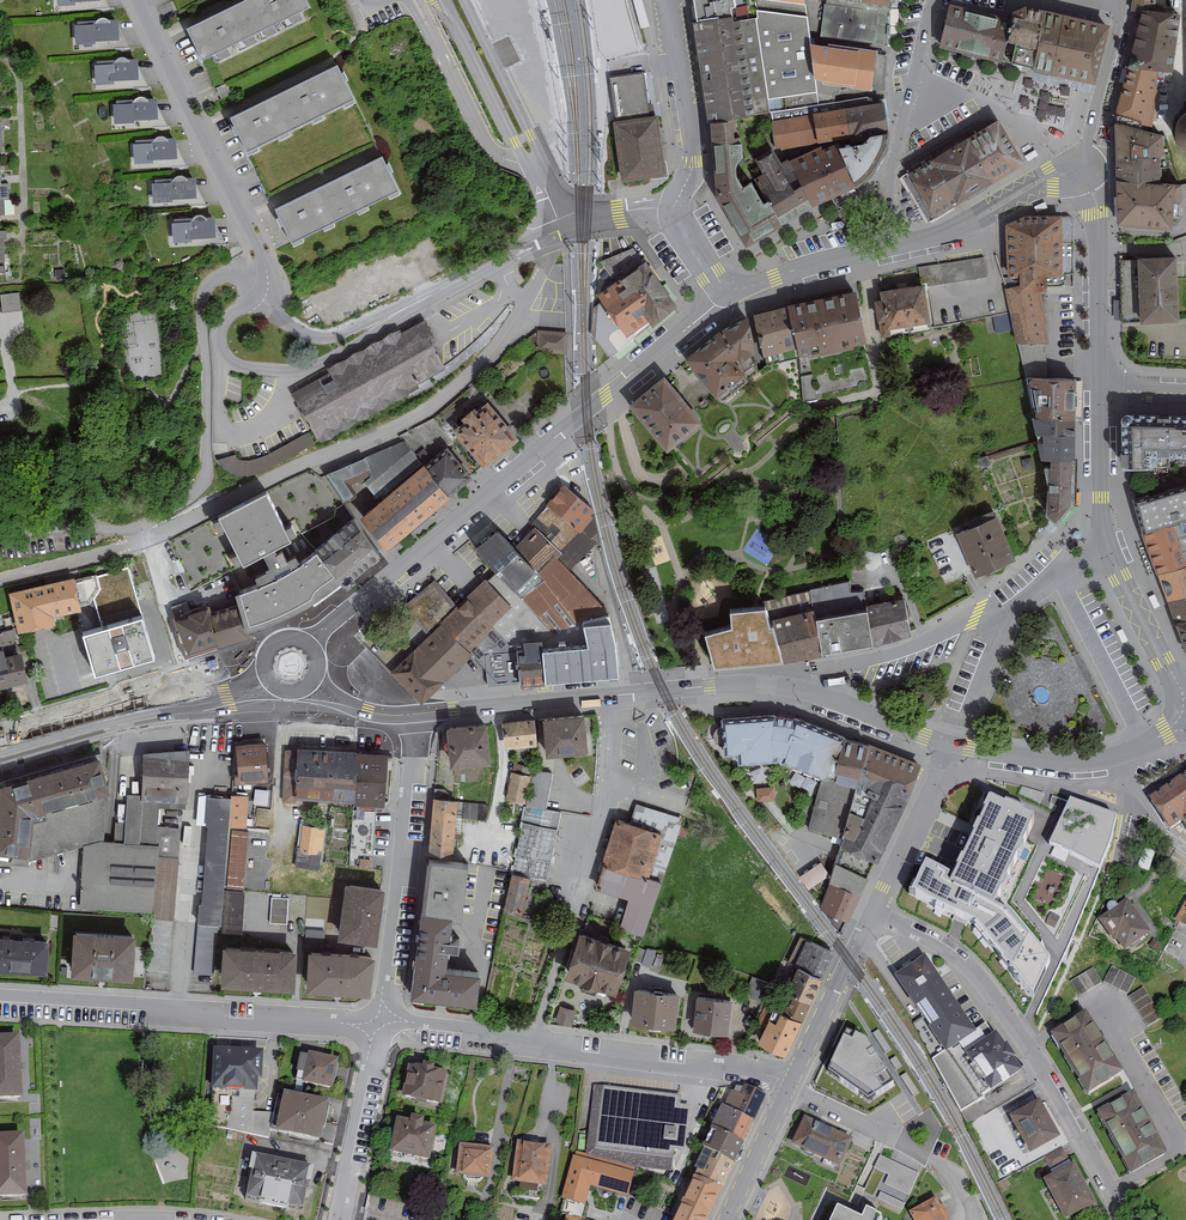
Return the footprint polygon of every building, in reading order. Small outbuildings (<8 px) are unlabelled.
[(304,0),(242,0),(185,29),(202,62),(308,9),(304,0)] [(697,21),(737,15),(735,0),(695,0),(697,21)] [(767,0),(756,0),(757,17),(769,100),(817,92),(806,4),(767,0)] [(828,1),(890,9),(891,0),(828,0),(828,1)] [(1135,8),(1140,9),(1154,9),(1155,0),(1135,0),(1135,8)] [(888,47),(890,9),(828,1),(822,37),(888,47)] [(1008,63),(1018,22),(951,5),(941,46),(1008,63)] [(1106,29),(1021,9),(1018,22),(1008,63),(1094,82),(1106,29)] [(1177,11),(1154,9),(1140,9),(1115,117),(1137,125),(1154,126),(1159,77),(1168,77),(1177,11)] [(737,15),(697,21),(692,22),(707,123),(712,122),(735,118),(771,113),(769,100),(757,17),(738,19),(737,15)] [(95,22),(94,23),(76,23),(76,27),(73,27),(73,47),(93,47),(93,43),(117,42),(117,22),(108,22),(107,22),(106,21),(104,19),(102,19),(100,19),(97,20),(95,22)] [(616,33),(597,33),(596,46),(615,47),(616,33)] [(885,90),(887,55),(830,47),(828,82),(885,90)] [(114,60),(114,61),(96,61),(96,66),(93,66),(93,85),(113,85),(113,81),(137,81),(136,61),(128,61),(127,60),(126,59),(123,58),(122,57),(120,57),(117,58),(114,60)] [(352,99),(335,65),(229,118),(246,152),(352,99)] [(646,73),(612,77),(617,120),(652,115),(646,73)] [(1066,123),(1071,82),(1026,77),(1023,103),(1040,105),(1038,120),(1066,123)] [(889,134),(883,99),(869,102),(868,96),(771,113),(777,148),(817,140),(851,134),(852,140),(865,138),(889,134)] [(134,100),(134,101),(116,101),(116,105),(113,105),(113,125),(133,125),(133,121),(157,120),(156,100),(148,100),(147,100),(146,99),(143,97),(142,97),(140,97),(137,98),(134,100)] [(1185,110),(1177,118),(1174,128),(1176,139),(1178,142),(1183,148),(1185,149),(1185,109),(1185,110)] [(652,115),(617,120),(625,183),(663,178),(655,115),(652,115)] [(1137,125),(1115,117),(1112,184),(1121,184),(1158,183),(1159,133),(1137,125)] [(886,145),(889,134),(865,138),(866,146),(844,151),(840,148),(833,148),(783,170),(772,151),(758,159),(761,166),(753,170),(757,179),(743,187),(737,173),(737,163),(743,156),(735,118),(712,122),(716,173),(718,192),(747,243),(780,224),(814,204),(856,185),(874,170),(886,145)] [(981,123),(904,169),(930,215),(1023,162),(999,123),(991,127),(981,123)] [(153,140),(153,141),(135,141),(135,145),(132,145),(132,165),(152,165),(152,160),(176,160),(175,140),(167,140),(166,139),(165,139),(162,137),(161,137),(159,137),(156,138),(153,140)] [(397,191),(380,157),(273,210),(290,244),(397,191)] [(173,179),(172,180),(154,180),(155,184),(151,184),(152,204),(172,204),(172,199),(196,199),(195,179),(187,179),(186,178),(185,178),(182,176),(181,176),(178,176),(176,177),(173,179)] [(1158,183),(1121,184),(1118,227),(1182,228),(1183,185),(1158,183)] [(192,218),(191,219),(173,219),(173,224),(170,224),(171,243),(191,243),(191,239),(214,239),(214,219),(206,219),(205,218),(204,217),(201,216),(200,215),(197,215),(195,216),(192,218)] [(1025,216),(1010,224),(1010,277),(1023,278),(1024,288),(1007,289),(1021,351),(1053,343),(1045,296),(1051,295),(1051,283),(1072,282),(1073,217),(1025,216)] [(917,267),(919,279),(927,278),(928,284),(987,274),(985,256),(917,267)] [(1178,256),(1119,259),(1122,324),(1182,321),(1179,280),(1178,256)] [(677,307),(645,262),(598,294),(627,336),(649,321),(652,325),(677,307)] [(927,278),(919,279),(873,288),(880,327),(934,318),(928,284),(927,278)] [(865,331),(857,286),(789,299),(789,302),(754,310),(768,360),(801,353),(805,396),(872,384),(861,332),(865,331)] [(0,296),(0,304),(1,315),(20,313),(18,294),(0,296)] [(159,351),(157,311),(126,312),(128,348),(132,348),(133,371),(140,371),(139,352),(159,351)] [(757,344),(748,314),(727,322),(687,355),(721,395),(746,374),(732,354),(738,349),(742,354),(757,344)] [(433,337),(424,321),(401,334),(398,330),(326,371),(328,374),(291,395),(318,442),(445,369),(428,340),(433,337)] [(566,335),(537,332),(535,352),(564,355),(566,335)] [(1071,498),(1074,369),(1029,371),(1036,422),(1041,452),(1046,454),(1045,507),(1058,517),(1071,498)] [(699,420),(664,376),(632,402),(668,445),(699,420)] [(517,439),(486,402),(476,411),(473,409),(461,419),(463,422),(452,431),(483,467),(517,439)] [(1129,414),(1127,464),(1169,465),(1170,454),(1185,455),(1185,416),(1129,414)] [(343,482),(366,473),(371,478),(363,484),(378,502),(361,517),(388,549),(450,498),(447,494),(466,478),(446,454),(427,469),(424,465),(420,468),(400,444),(326,476),(345,504),(355,498),(343,482)] [(303,533),(334,517),(333,505),(316,471),(171,544),(193,589),(229,571),(303,533)] [(579,536),(592,520),(591,510),(563,486),(545,507),(547,507),(577,534),(579,536)] [(1140,505),(1148,530),(1185,517),(1185,489),(1140,505)] [(547,507),(530,526),(534,530),(560,553),(577,534),(547,507)] [(1021,558),(1001,514),(961,532),(981,576),(1021,558)] [(1148,530),(1144,531),(1158,573),(1185,564),(1185,517),(1148,530)] [(351,519),(314,549),(341,583),(379,554),(351,519)] [(514,549),(497,530),(475,550),(511,590),(533,570),(514,549)] [(534,530),(514,549),(533,570),(539,576),(561,554),(560,553),(534,530)] [(229,571),(252,632),(287,618),(306,608),(341,583),(314,549),(303,533),(229,571)] [(1158,573),(1167,601),(1185,594),(1185,564),(1158,573)] [(8,593),(17,634),(54,626),(52,617),(80,611),(72,578),(8,593)] [(467,649),(511,608),(486,580),(457,606),(434,581),(404,609),(429,636),(393,669),(421,700),(472,654),(467,649)] [(911,632),(904,591),(867,599),(875,643),(911,632)] [(729,612),(699,622),(711,666),(784,657),(773,612),(765,593),(728,597),(729,612)] [(1167,601),(1175,623),(1178,622),(1185,620),(1185,594),(1167,601)] [(823,652),(875,643),(867,599),(815,608),(823,652)] [(784,657),(823,652),(815,608),(812,603),(773,612),(784,657)] [(209,614),(207,608),(186,614),(187,617),(175,621),(183,647),(186,647),(187,652),(216,643),(217,646),(248,636),(238,605),(209,614)] [(155,654),(142,614),(84,632),(97,672),(155,654)] [(611,617),(581,623),(583,642),(542,646),(541,640),(522,642),(523,649),(517,650),(521,686),(623,675),(619,641),(611,617)] [(0,634),(0,641),(1,645),(15,641),(13,631),(0,634)] [(0,650),(0,689),(27,683),(21,654),(3,658),(2,650),(0,650)] [(583,715),(542,720),(546,756),(587,752),(583,715)] [(772,755),(787,754),(784,762),(825,777),(805,830),(842,843),(830,884),(820,910),(849,921),(872,860),(880,864),(918,764),(798,718),(796,724),(774,725),(774,720),(726,723),(727,753),(740,752),(741,762),(772,760),(772,755)] [(536,746),(533,720),(502,724),(505,750),(536,746)] [(489,763),(485,723),(446,727),(450,767),(489,763)] [(277,740),(235,741),(236,780),(278,779),(277,740)] [(356,752),(297,749),(297,755),(285,754),(283,804),(296,805),(296,799),(356,802),(355,807),(382,808),(382,805),(389,806),(391,759),(386,758),(386,756),(356,754),(356,752)] [(186,805),(189,750),(142,754),(140,795),(126,795),(123,844),(99,842),(82,847),(79,910),(152,914),(152,921),(174,922),(179,829),(158,828),(159,803),(186,805)] [(107,787),(98,758),(0,787),(0,865),(28,868),(28,863),(82,847),(99,842),(103,841),(107,787)] [(552,775),(535,771),(504,913),(522,917),(530,878),(545,881),(560,816),(544,812),(552,775)] [(528,777),(510,773),(505,801),(523,805),(528,777)] [(1150,803),(1171,834),(1182,827),(1185,832),(1185,779),(1150,803)] [(774,800),(773,788),(756,789),(756,801),(774,800)] [(1033,814),(990,794),(954,871),(950,881),(993,901),(1033,814)] [(246,797),(231,796),(230,799),(199,797),(197,827),(207,828),(201,905),(198,904),(193,976),(212,977),(216,926),(220,926),(227,828),(244,829),(246,797)] [(1068,796),(1045,848),(1101,872),(1111,842),(1116,813),(1068,796)] [(449,864),(457,802),(432,800),(409,998),(475,1005),(478,974),(445,970),(447,948),(457,950),(458,941),(449,940),(452,917),(460,918),(466,866),(449,864)] [(681,821),(635,806),(629,824),(616,820),(600,867),(608,870),(601,892),(629,901),(619,929),(643,937),(681,821)] [(299,852),(322,854),(325,829),(302,827),(299,852)] [(243,894),(247,834),(232,833),(228,893),(243,894)] [(954,871),(924,855),(907,887),(973,919),(1033,998),(1049,957),(1005,906),(993,901),(950,881),(954,871)] [(828,876),(820,863),(798,877),(806,890),(828,876)] [(382,890),(345,885),(337,939),(375,944),(382,890)] [(244,894),(243,894),(228,893),(225,893),(222,936),(241,937),(244,894)] [(287,901),(270,900),(269,925),(286,925),(287,901)] [(1150,937),(1128,904),(1098,924),(1113,945),(1117,943),(1124,954),(1150,937)] [(1176,924),(1185,930),(1185,905),(1176,924)] [(135,938),(73,932),(69,974),(131,980),(135,938)] [(323,933),(305,932),(304,949),(322,950),(323,933)] [(629,949),(580,933),(565,978),(614,995),(629,949)] [(0,939),(0,969),(45,973),(48,943),(0,939)] [(822,978),(833,954),(806,941),(794,966),(799,968),(822,978)] [(223,948),(220,986),(293,990),(295,952),(223,948)] [(372,956),(309,952),(307,989),(369,993),(372,956)] [(932,1063),(968,1130),(985,1118),(977,1105),(1022,1075),(997,1038),(994,1040),(985,1027),(975,1033),(926,960),(895,981),(945,1054),(932,1063)] [(822,978),(799,968),(787,993),(810,1003),(822,978)] [(1077,998),(1100,984),(1092,970),(1069,984),(1077,998)] [(1133,981),(1112,970),(1105,984),(1126,995),(1133,981)] [(1160,1019),(1143,990),(1128,998),(1138,1014),(1146,1028),(1160,1019)] [(677,995),(634,992),(632,1025),(674,1028),(677,995)] [(810,1003),(787,993),(778,1011),(801,1022),(810,1003)] [(731,1002),(697,998),(694,1031),(727,1034),(731,1002)] [(575,1013),(561,1009),(556,1023),(570,1028),(575,1013)] [(801,1022),(778,1011),(774,1009),(757,1045),(784,1058),(801,1022)] [(1122,1077),(1086,1016),(1051,1036),(1086,1097),(1122,1077)] [(853,1040),(844,1036),(830,1068),(869,1094),(891,1080),(864,1038),(856,1033),(853,1040)] [(19,1039),(0,1040),(0,1103),(22,1101),(19,1039)] [(261,1083),(261,1054),(214,1053),(213,1095),(256,1096),(257,1083),(261,1083)] [(337,1063),(308,1057),(302,1087),(331,1093),(337,1063)] [(438,1108),(445,1077),(432,1074),(433,1070),(423,1068),(422,1072),(408,1069),(401,1100),(438,1108)] [(765,1096),(742,1087),(741,1092),(731,1089),(725,1104),(754,1119),(765,1096)] [(680,1098),(594,1089),(587,1155),(672,1164),(673,1153),(684,1154),(689,1109),(679,1108),(680,1098)] [(320,1146),(328,1106),(284,1097),(276,1137),(320,1146)] [(1166,1158),(1132,1097),(1098,1115),(1131,1176),(1166,1158)] [(744,1141),(754,1119),(725,1104),(722,1102),(711,1125),(744,1141)] [(1010,1121),(1030,1158),(1061,1142),(1040,1105),(1010,1121)] [(839,1171),(853,1141),(804,1119),(790,1149),(839,1171)] [(427,1164),(434,1133),(421,1130),(422,1126),(412,1124),(411,1127),(397,1124),(390,1156),(427,1164)] [(706,1146),(734,1162),(744,1141),(711,1125),(702,1145),(706,1146)] [(22,1137),(0,1138),(0,1201),(24,1200),(22,1137)] [(551,1145),(518,1141),(514,1179),(546,1183),(551,1145)] [(723,1187),(734,1162),(706,1146),(694,1173),(696,1174),(723,1187)] [(492,1152),(459,1147),(455,1179),(488,1183),(492,1152)] [(1044,1161),(1048,1170),(1067,1161),(1062,1152),(1044,1161)] [(917,1173),(880,1156),(875,1168),(890,1174),(886,1183),(908,1193),(917,1173)] [(304,1188),(308,1170),(251,1159),(247,1180),(250,1180),(245,1204),(302,1215),(307,1189),(304,1188)] [(636,1177),(573,1159),(560,1202),(585,1209),(591,1190),(629,1201),(636,1177)] [(1065,1219),(1071,1219),(1096,1207),(1075,1168),(1046,1183),(1065,1219)] [(696,1174),(692,1181),(694,1182),(686,1199),(684,1199),(681,1204),(683,1206),(676,1219),(709,1219),(723,1187),(696,1174)] [(904,1203),(881,1193),(879,1197),(902,1208),(904,1203)] [(936,1204),(912,1216),(914,1219),(944,1219),(936,1204)] [(838,1206),(831,1219),(877,1219),(879,1214),(867,1208),(862,1217),(838,1206)]
